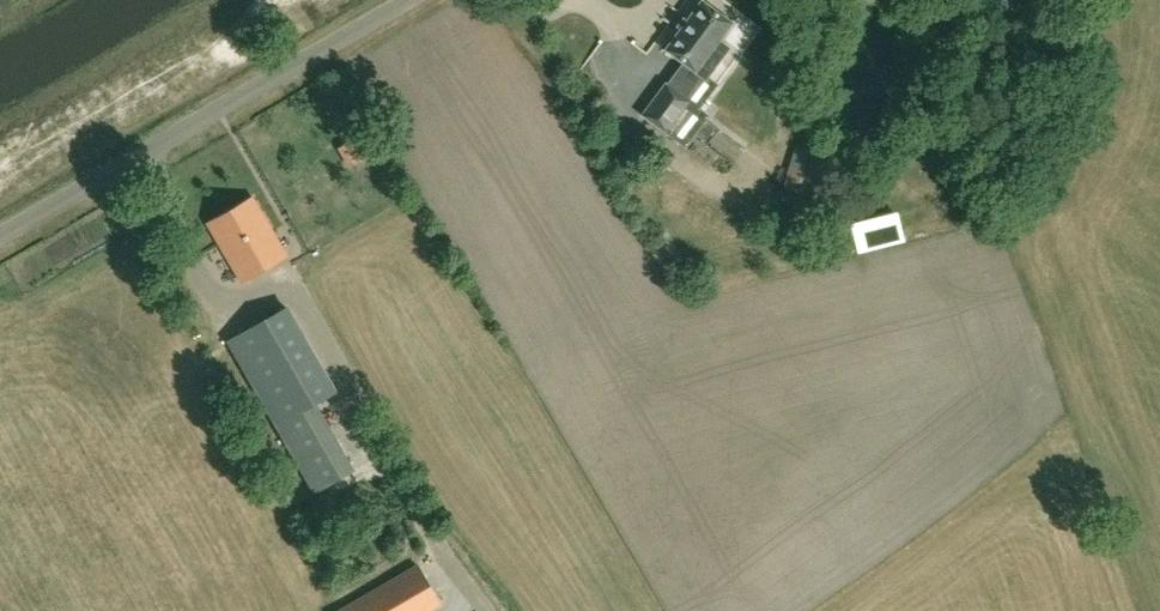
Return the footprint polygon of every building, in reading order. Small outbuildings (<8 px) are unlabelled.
[(729,48),(720,41),(733,22),(703,0),(701,0),(665,50),(705,80),(729,48)] [(642,115),(666,133),(690,101),(665,82),(642,115)] [(687,113),(689,136),(707,135),(706,112),(687,113)] [(336,148),(346,167),(362,159),(352,140),(336,148)] [(785,187),(809,194),(821,154),(796,148),(785,187)] [(288,256),(254,198),(208,225),(242,283),(288,256)] [(910,224),(863,230),(865,248),(912,242),(910,224)] [(339,392),(289,307),(227,341),(276,428),(316,405),(339,392)] [(276,428),(311,495),(353,469),(316,405),(276,428)] [(339,610),(429,610),(441,604),(418,565),(339,610)]
